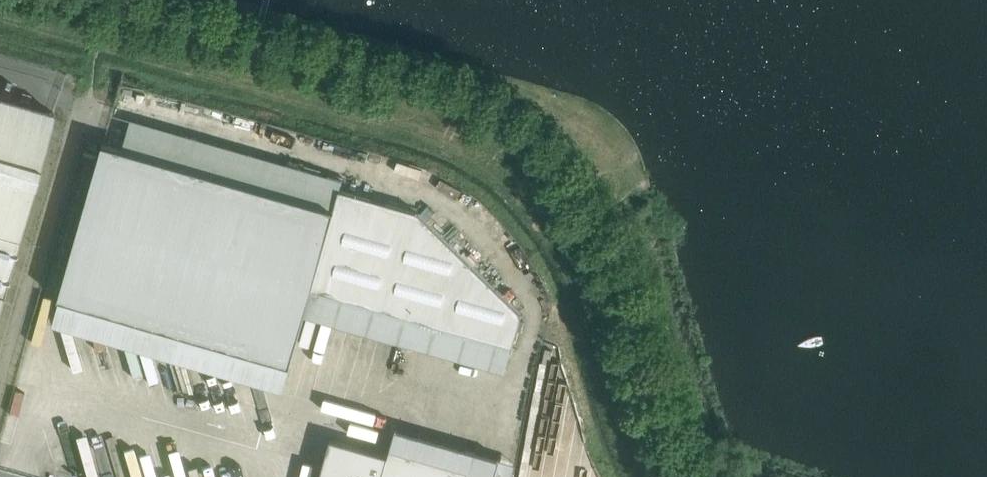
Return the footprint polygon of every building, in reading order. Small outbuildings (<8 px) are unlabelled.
[(522,313),(419,211),(340,189),(340,190),(128,129),(123,148),(103,143),(59,298),(291,365),(312,289),(513,346),(522,313)] [(500,458),(395,428),(387,455),(331,439),(320,476),(495,476),(500,458)]
